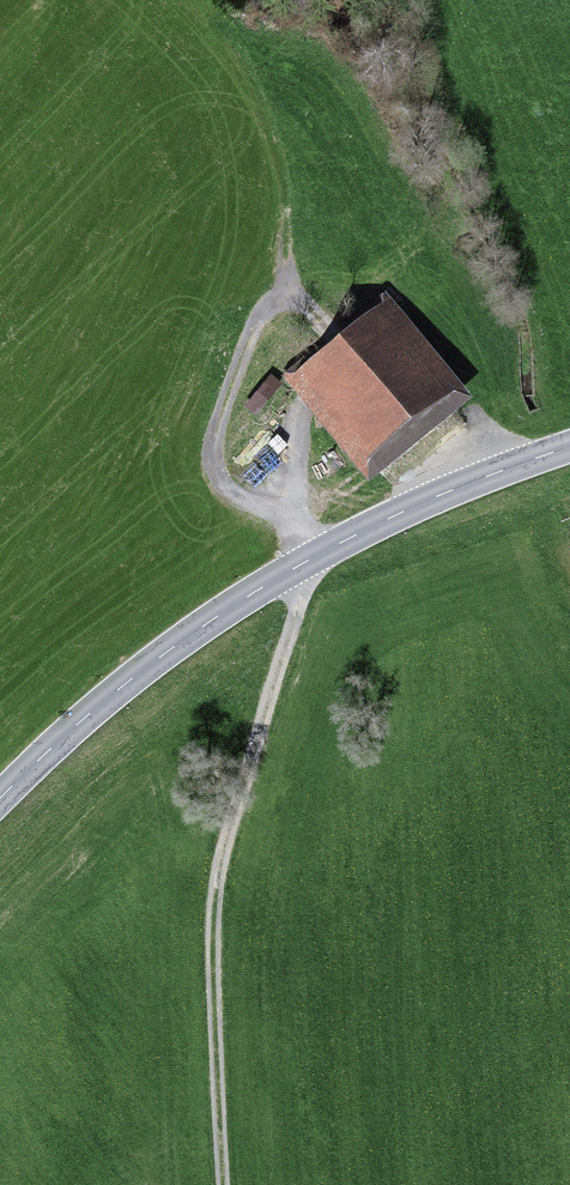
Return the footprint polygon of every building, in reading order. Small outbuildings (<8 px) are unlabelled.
[(395,302),(296,383),(370,474),(469,394),(395,302)] [(256,416),(287,393),(277,380),(246,403),(256,416)]
